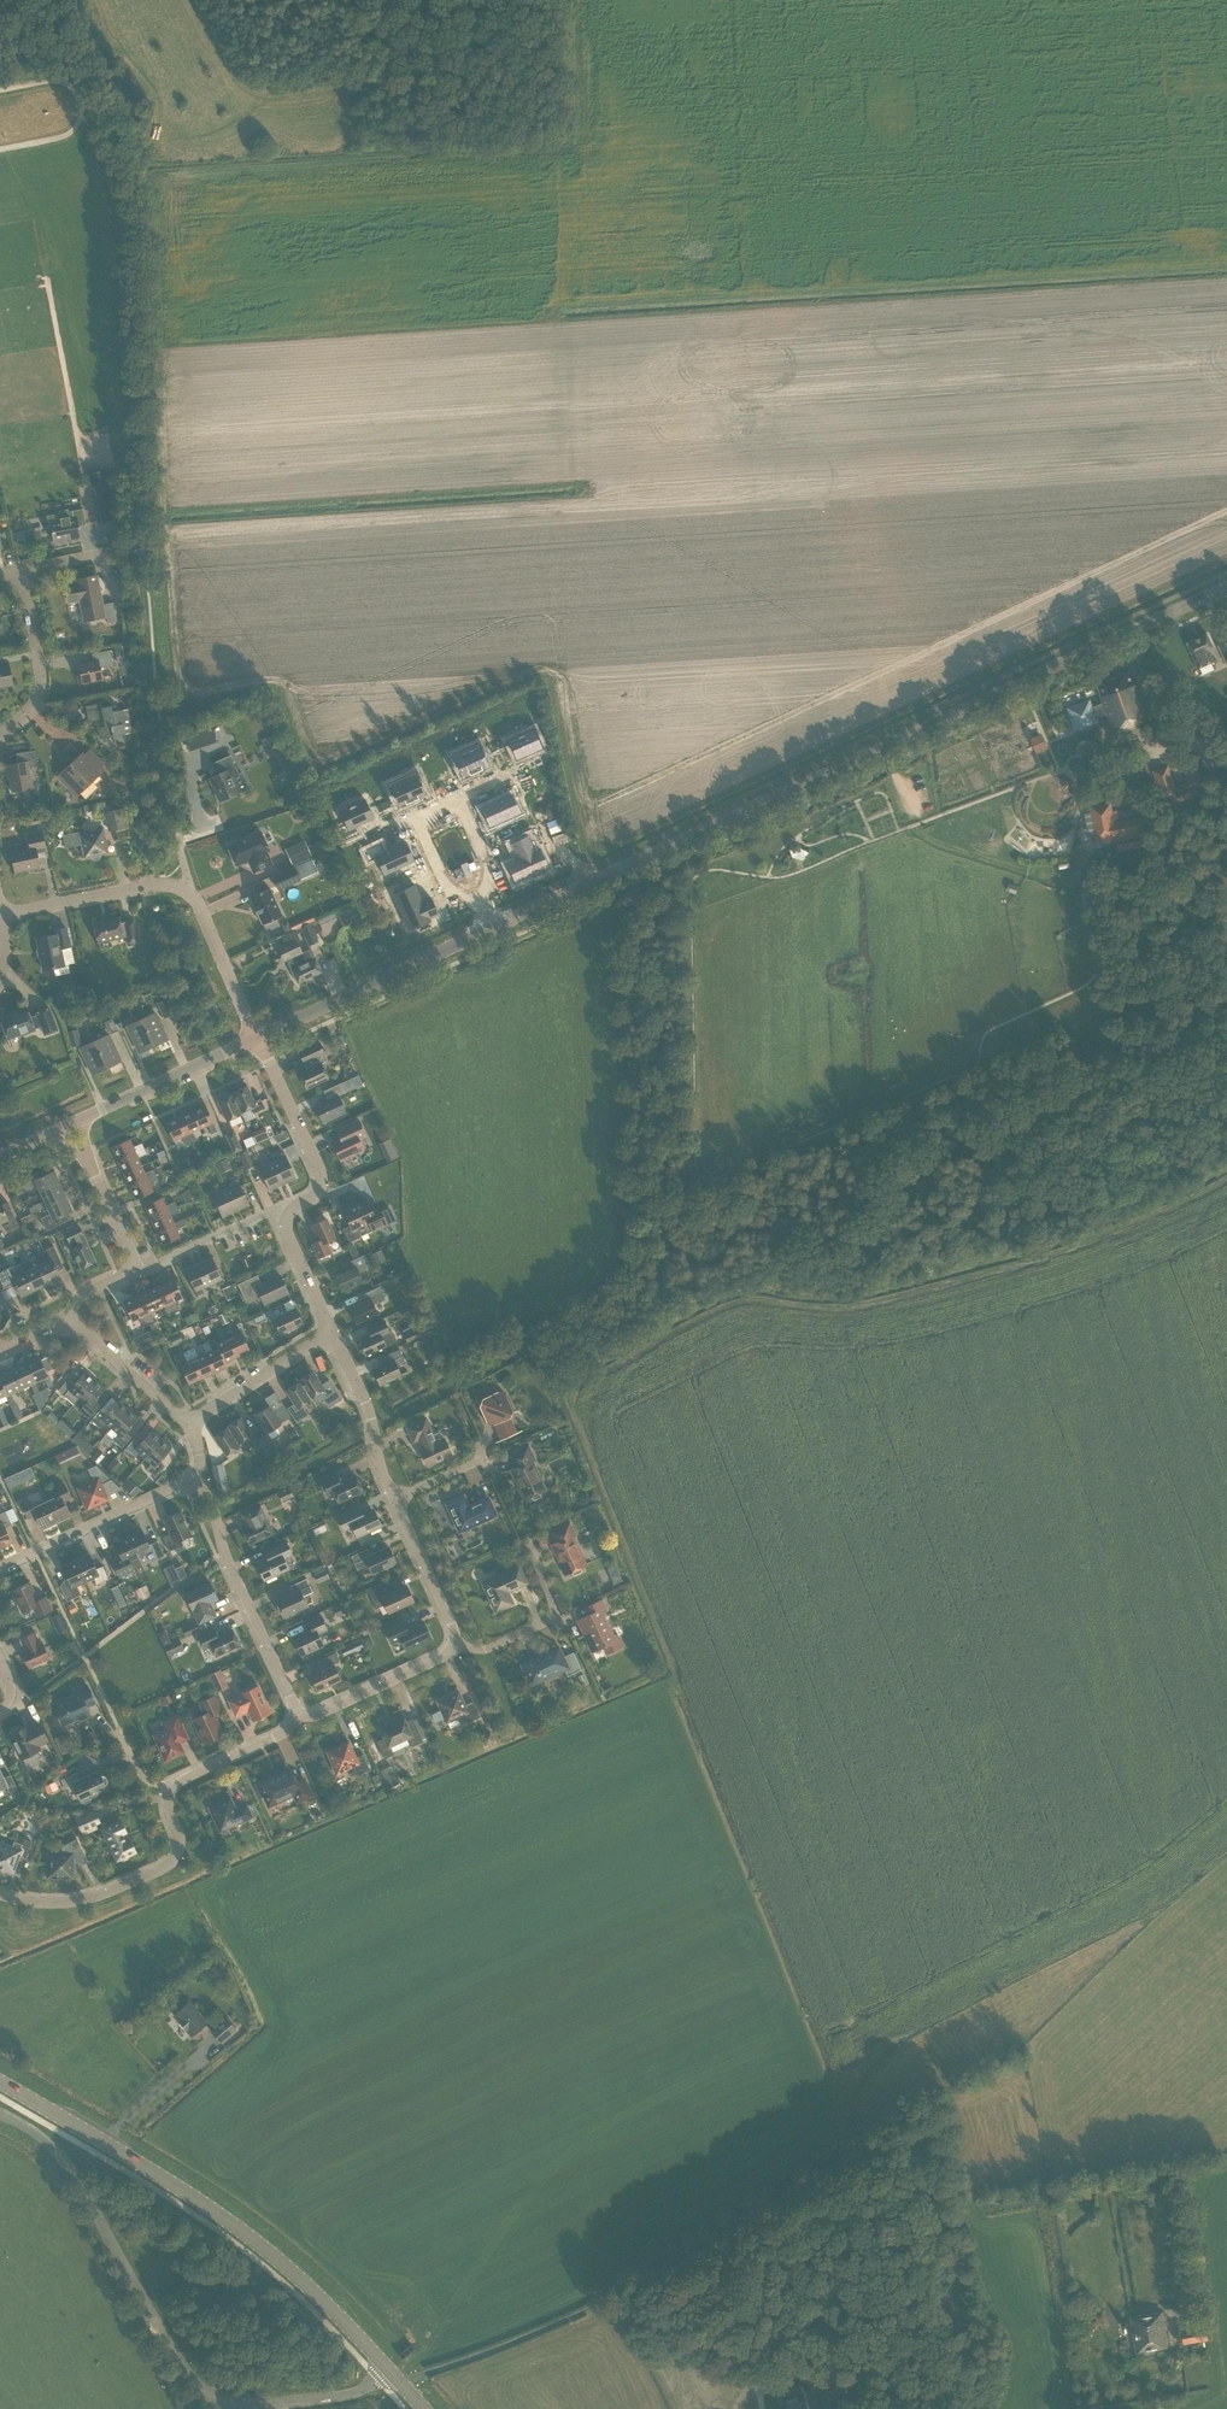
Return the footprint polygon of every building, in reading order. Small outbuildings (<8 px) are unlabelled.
[(110,484),(108,471),(95,473),(98,487),(110,484)] [(86,526),(83,509),(69,512),(68,509),(59,511),(59,513),(47,515),(48,524),(50,523),(54,542),(65,539),(65,538),(70,537),(71,540),(80,538),(78,527),(86,526)] [(97,577),(77,581),(78,584),(66,587),(69,602),(70,602),(70,601),(80,599),(84,617),(103,613),(103,617),(104,617),(97,577)] [(114,603),(104,605),(108,623),(117,622),(114,603)] [(1199,669),(1214,662),(1209,651),(1214,649),(1208,635),(1188,644),(1194,658),(1199,669)] [(111,650),(92,654),(92,655),(94,654),(95,661),(79,665),(83,684),(102,680),(100,669),(114,667),(111,650)] [(66,657),(68,664),(77,662),(75,654),(66,657)] [(13,685),(9,665),(0,667),(0,687),(13,685)] [(1150,722),(1131,670),(1097,682),(1102,697),(1101,697),(1103,704),(1092,708),(1090,702),(1070,709),(1077,729),(1097,722),(1096,719),(1107,715),(1114,733),(1124,730),(1124,731),(1150,722)] [(1171,715),(1164,694),(1157,697),(1164,717),(1171,715)] [(128,709),(112,712),(111,707),(104,708),(103,703),(87,706),(90,722),(105,719),(106,722),(107,727),(99,728),(101,739),(114,736),(116,745),(126,743),(124,734),(133,732),(128,709)] [(508,741),(517,760),(533,753),(536,759),(548,754),(545,747),(542,748),(534,729),(508,741)] [(186,741),(189,751),(217,742),(214,732),(186,741)] [(1031,740),(1037,753),(1046,749),(1040,736),(1031,740)] [(476,773),(489,767),(478,744),(465,750),(476,773)] [(463,778),(476,773),(465,750),(453,755),(463,778)] [(35,751),(16,754),(18,763),(6,765),(8,775),(9,775),(12,792),(32,789),(29,768),(38,766),(35,751)] [(82,755),(59,777),(77,795),(99,773),(82,755)] [(239,775),(231,756),(212,764),(215,770),(208,774),(220,801),(249,788),(242,773),(239,775)] [(1205,785),(1195,757),(1181,762),(1188,783),(1175,787),(1168,767),(1154,772),(1164,799),(1170,797),(1173,804),(1200,794),(1198,787),(1205,785)] [(426,795),(415,772),(402,778),(412,802),(426,795)] [(399,808),(412,802),(402,778),(388,785),(399,808)] [(490,827),(521,813),(512,794),(519,791),(516,785),(500,792),(503,798),(481,808),(490,827)] [(374,819),(365,800),(340,811),(348,830),(342,833),(345,840),(359,834),(356,827),(374,819)] [(1113,823),(1110,804),(1091,807),(1097,841),(1144,832),(1142,818),(1113,823)] [(108,831),(126,828),(122,808),(104,812),(108,828),(108,831)] [(81,834),(80,832),(63,836),(66,848),(82,845),(84,858),(92,857),(93,859),(95,860),(97,860),(100,859),(101,857),(101,855),(108,853),(104,832),(108,831),(108,828),(81,834)] [(269,851),(261,831),(238,841),(236,841),(231,843),(231,845),(228,846),(236,866),(248,861),(252,862),(256,872),(273,864),(267,852),(269,851)] [(43,834),(28,837),(30,849),(11,853),(15,872),(40,867),(36,849),(46,848),(43,834)] [(529,835),(510,844),(518,860),(507,864),(515,883),(533,874),(534,877),(544,872),(543,870),(549,868),(541,849),(538,850),(533,840),(531,840),(529,835)] [(330,850),(325,839),(298,851),(303,862),(330,850)] [(384,875),(398,869),(403,880),(410,877),(405,866),(415,861),(406,842),(384,852),(381,844),(365,852),(369,861),(376,858),(384,875)] [(800,843),(792,849),(798,857),(806,851),(800,843)] [(302,879),(296,866),(274,876),(280,889),(302,879)] [(430,919),(439,915),(431,898),(422,902),(415,885),(393,894),(410,931),(419,927),(420,930),(430,925),(429,922),(431,921),(430,919)] [(282,916),(270,888),(250,897),(255,908),(254,908),(257,914),(258,913),(263,924),(282,916)] [(139,942),(134,920),(120,923),(119,918),(94,923),(98,943),(127,937),(129,944),(139,942)] [(311,926),(302,930),(309,946),(318,941),(311,926)] [(69,964),(64,965),(61,949),(70,947),(67,928),(55,931),(56,935),(37,939),(43,970),(54,968),(55,975),(70,972),(68,965),(69,965),(69,964)] [(301,942),(295,930),(281,936),(285,944),(278,947),(282,957),(285,956),(298,983),(322,972),(313,953),(311,954),(309,949),(302,953),(298,943),(301,942)] [(121,1003),(124,1009),(132,1004),(129,998),(121,1003)] [(11,1014),(11,1015),(0,1019),(8,1039),(20,1035),(21,1036),(35,1030),(35,1029),(42,1027),(45,1035),(57,1030),(49,1009),(37,1013),(39,1019),(32,1021),(27,1008),(11,1014)] [(168,1040),(155,1013),(141,1020),(154,1046),(168,1040)] [(113,1034),(124,1028),(118,1018),(107,1024),(113,1034)] [(141,1020),(127,1026),(139,1053),(154,1046),(141,1020)] [(67,1031),(71,1047),(81,1044),(77,1029),(67,1031)] [(109,1035),(95,1041),(107,1068),(121,1061),(109,1035)] [(95,1041),(80,1048),(93,1075),(107,1068),(95,1041)] [(322,1055),(325,1054),(320,1043),(299,1052),(304,1063),(305,1063),(308,1069),(300,1073),(307,1088),(328,1079),(321,1064),(325,1062),(322,1055)] [(340,1084),(324,1091),(328,1100),(315,1106),(323,1124),(346,1113),(338,1096),(345,1093),(340,1084)] [(248,1086),(233,1093),(242,1113),(251,1109),(253,1113),(265,1108),(261,1098),(254,1101),(248,1086)] [(227,1122),(241,1115),(233,1095),(218,1102),(227,1122)] [(205,1105),(192,1111),(200,1129),(208,1125),(212,1134),(217,1132),(205,1105)] [(200,1129),(192,1111),(179,1117),(191,1143),(196,1141),(192,1132),(200,1129)] [(179,1117),(166,1123),(174,1141),(182,1137),(186,1146),(191,1143),(179,1117)] [(341,1139),(332,1143),(341,1161),(363,1150),(358,1139),(365,1136),(358,1120),(337,1130),(341,1139)] [(272,1144),(286,1134),(281,1127),(267,1138),(272,1144)] [(233,1131),(226,1135),(234,1153),(242,1150),(233,1131)] [(130,1139),(112,1147),(118,1160),(144,1149),(142,1143),(133,1147),(130,1139)] [(390,1140),(382,1143),(385,1149),(392,1145),(390,1140)] [(118,1160),(124,1173),(141,1165),(138,1158),(147,1154),(144,1149),(118,1160)] [(239,1154),(247,1169),(254,1166),(247,1150),(239,1154)] [(278,1155),(279,1159),(273,1162),(283,1184),(296,1178),(284,1152),(278,1155)] [(216,1163),(221,1173),(231,1169),(226,1158),(216,1163)] [(283,1184),(273,1162),(266,1165),(264,1161),(257,1164),(269,1191),(283,1184)] [(188,1172),(195,1169),(192,1163),(185,1166),(188,1172)] [(124,1173),(130,1186),(156,1174),(154,1169),(145,1173),(141,1165),(124,1173)] [(60,1184),(56,1176),(57,1176),(55,1171),(39,1178),(36,1171),(22,1178),(28,1190),(37,1186),(41,1193),(60,1184)] [(130,1186),(136,1200),(153,1192),(150,1184),(158,1180),(156,1174),(130,1186)] [(231,1182),(232,1186),(226,1189),(236,1211),(249,1205),(237,1179),(231,1182)] [(47,1206),(66,1198),(67,1198),(65,1192),(64,1193),(60,1184),(41,1193),(45,1201),(29,1208),(32,1214),(38,1211),(47,1207),(47,1206)] [(226,1189),(219,1192),(217,1188),(210,1191),(222,1217),(236,1211),(226,1189)] [(47,1206),(47,1207),(51,1214),(41,1218),(47,1230),(61,1224),(58,1218),(73,1211),(71,1205),(70,1206),(66,1198),(47,1206)] [(145,1205),(151,1219),(177,1207),(175,1202),(166,1206),(162,1198),(145,1205)] [(374,1215),(368,1200),(355,1206),(368,1234),(396,1221),(389,1208),(374,1215)] [(3,1222),(7,1232),(19,1226),(7,1201),(1,1204),(0,1202),(0,1223),(3,1222)] [(368,1234),(355,1206),(343,1211),(350,1226),(343,1229),(349,1243),(368,1234)] [(174,1223),(171,1216),(180,1212),(177,1207),(151,1219),(157,1231),(174,1223)] [(80,1225),(77,1219),(65,1224),(68,1230),(80,1225)] [(185,1225),(183,1219),(174,1223),(157,1231),(163,1245),(180,1237),(177,1229),(185,1225)] [(331,1253),(327,1243),(335,1239),(326,1219),(312,1226),(319,1241),(312,1244),(319,1258),(331,1253)] [(87,1242),(86,1242),(83,1236),(84,1236),(79,1226),(65,1233),(69,1243),(77,1239),(79,1245),(72,1249),(81,1268),(96,1262),(87,1242)] [(373,1236),(375,1241),(389,1236),(387,1231),(373,1236)] [(22,1243),(25,1250),(30,1248),(26,1241),(22,1243)] [(348,1248),(351,1255),(357,1252),(354,1245),(348,1248)] [(39,1266),(48,1285),(48,1284),(55,1280),(56,1281),(61,1279),(58,1271),(64,1268),(54,1248),(54,1246),(42,1251),(43,1253),(47,1263),(40,1266),(39,1266)] [(372,1254),(376,1264),(385,1260),(380,1250),(372,1254)] [(42,1286),(43,1287),(48,1285),(39,1266),(40,1266),(35,1256),(34,1255),(29,1257),(29,1259),(34,1269),(26,1272),(34,1290),(42,1286)] [(365,1255),(351,1261),(354,1268),(335,1277),(342,1291),(363,1282),(359,1273),(371,1268),(365,1255)] [(224,1284),(212,1257),(199,1263),(209,1286),(216,1283),(218,1287),(224,1284)] [(27,1295),(26,1294),(34,1290),(26,1272),(18,1276),(13,1264),(10,1266),(8,1262),(0,1267),(0,1289),(1,1292),(16,1285),(21,1297),(27,1295)] [(199,1263),(185,1270),(197,1296),(204,1293),(202,1289),(209,1286),(199,1263)] [(262,1284),(258,1275),(238,1284),(245,1301),(260,1294),(265,1305),(289,1294),(280,1275),(262,1284)] [(183,1298),(174,1279),(161,1285),(174,1313),(180,1311),(176,1301),(183,1298)] [(174,1313),(161,1285),(149,1290),(158,1310),(164,1307),(169,1316),(174,1313)] [(222,1288),(227,1300),(235,1296),(230,1285),(222,1288)] [(380,1287),(364,1294),(367,1301),(350,1309),(357,1323),(377,1314),(373,1305),(386,1300),(380,1287)] [(149,1290),(136,1296),(149,1325),(155,1322),(151,1313),(158,1310),(149,1290)] [(136,1296),(123,1302),(132,1321),(139,1318),(144,1327),(149,1325),(136,1296)] [(296,1309),(288,1312),(283,1304),(265,1312),(270,1321),(274,1319),(281,1334),(303,1324),(296,1309)] [(216,1305),(208,1309),(211,1314),(218,1311),(216,1305)] [(196,1312),(185,1317),(188,1325),(199,1320),(196,1312)] [(225,1312),(218,1315),(223,1324),(229,1322),(225,1312)] [(216,1327),(223,1324),(218,1315),(212,1318),(216,1327)] [(384,1320),(371,1327),(374,1334),(360,1341),(366,1355),(396,1342),(392,1332),(390,1333),(384,1320)] [(202,1328),(206,1336),(212,1334),(208,1325),(202,1328)] [(237,1357),(250,1351),(241,1332),(234,1335),(230,1326),(224,1329),(237,1357)] [(192,1327),(184,1332),(187,1338),(196,1334),(192,1327)] [(404,1334),(407,1342),(422,1335),(418,1328),(404,1334)] [(223,1340),(216,1343),(225,1363),(237,1357),(224,1329),(219,1331),(223,1340)] [(171,1338),(173,1344),(182,1340),(180,1334),(171,1338)] [(225,1363),(216,1343),(214,1339),(208,1341),(212,1351),(206,1354),(214,1373),(227,1367),(225,1363)] [(202,1379),(214,1373),(206,1354),(199,1357),(194,1348),(189,1350),(202,1379)] [(400,1349),(379,1358),(382,1366),(373,1370),(380,1385),(401,1376),(397,1367),(406,1363),(400,1349)] [(180,1365),(189,1385),(202,1379),(189,1350),(183,1353),(187,1362),(180,1365)] [(35,1383),(36,1383),(45,1379),(49,1388),(54,1386),(49,1376),(49,1377),(39,1356),(25,1362),(35,1383)] [(35,1383),(25,1362),(11,1369),(21,1390),(31,1385),(35,1394),(40,1392),(36,1383),(35,1383)] [(6,1395),(7,1396),(6,1396),(10,1405),(15,1403),(11,1394),(21,1390),(11,1369),(0,1374),(0,1381),(7,1395),(6,1395)] [(95,1380),(85,1371),(73,1385),(67,1380),(58,1391),(74,1404),(79,1399),(95,1380)] [(328,1380),(321,1385),(313,1371),(299,1380),(311,1398),(320,1392),(325,1400),(327,1398),(331,1405),(340,1399),(336,1392),(328,1380)] [(105,1389),(95,1380),(79,1399),(85,1405),(80,1410),(89,1418),(98,1408),(93,1403),(105,1389)] [(299,1382),(286,1391),(294,1404),(287,1409),(297,1423),(309,1415),(303,1406),(311,1401),(299,1382)] [(479,1407),(487,1422),(494,1425),(510,1418),(513,1410),(506,1395),(498,1392),(482,1399),(479,1407)] [(128,1409),(119,1401),(106,1415),(101,1410),(91,1420),(100,1428),(105,1423),(112,1429),(128,1409)] [(268,1433),(281,1424),(281,1423),(291,1417),(282,1404),(272,1410),(270,1406),(256,1415),(268,1433)] [(338,1409),(344,1417),(351,1412),(345,1404),(338,1409)] [(12,1410),(17,1420),(24,1417),(19,1407),(12,1410)] [(139,1418),(128,1409),(112,1429),(118,1434),(113,1440),(122,1448),(132,1437),(126,1432),(139,1418)] [(53,1421),(58,1417),(53,1410),(48,1414),(53,1421)] [(241,1417),(228,1426),(240,1444),(253,1435),(241,1417)] [(422,1449),(420,1450),(428,1466),(451,1455),(444,1439),(437,1442),(426,1418),(407,1427),(413,1442),(418,1440),(422,1449)] [(75,1432),(60,1419),(55,1425),(70,1437),(75,1432)] [(496,1443),(522,1431),(522,1430),(517,1433),(513,1425),(497,1432),(501,1440),(496,1442),(496,1443)] [(228,1429),(214,1437),(226,1455),(239,1447),(228,1429)] [(162,1439),(152,1430),(139,1444),(134,1439),(125,1450),(134,1458),(138,1452),(145,1458),(162,1439)] [(87,1454),(88,1454),(94,1447),(78,1433),(72,1440),(87,1453),(87,1454)] [(254,1438),(266,1455),(273,1451),(261,1434),(254,1438)] [(172,1448),(162,1439),(145,1458),(151,1464),(147,1469),(156,1477),(165,1467),(159,1462),(172,1448)] [(511,1454),(518,1467),(511,1471),(515,1480),(517,1479),(520,1486),(518,1487),(524,1500),(531,1496),(533,1499),(534,1500),(540,1497),(541,1496),(540,1492),(541,1491),(536,1480),(539,1479),(540,1477),(537,1471),(535,1470),(532,1462),(535,1460),(528,1445),(511,1454)] [(75,1456),(82,1452),(79,1447),(72,1451),(75,1456)] [(98,1450),(92,1458),(95,1461),(95,1460),(98,1463),(104,1456),(98,1450)] [(95,1461),(92,1458),(88,1454),(87,1454),(84,1457),(92,1464),(95,1461)] [(227,1459),(221,1463),(229,1475),(235,1471),(227,1459)] [(221,1464),(212,1466),(214,1476),(223,1473),(221,1464)] [(18,1475),(9,1478),(11,1484),(35,1476),(31,1465),(17,1470),(18,1475)] [(96,1465),(88,1469),(93,1481),(79,1488),(88,1508),(107,1499),(101,1485),(111,1480),(96,1465)] [(333,1492),(339,1503),(363,1492),(355,1475),(341,1482),(338,1474),(321,1482),(326,1495),(333,1492)] [(136,1487),(143,1494),(154,1482),(147,1475),(136,1487)] [(216,1484),(218,1494),(229,1492),(226,1482),(216,1484)] [(56,1523),(70,1516),(63,1502),(71,1498),(64,1484),(56,1488),(59,1493),(46,1500),(56,1523)] [(279,1492),(282,1499),(291,1495),(288,1488),(279,1492)] [(463,1496),(447,1503),(460,1531),(496,1515),(488,1499),(469,1508),(463,1496)] [(42,1529),(56,1523),(46,1500),(32,1506),(29,1500),(21,1504),(28,1518),(36,1515),(42,1529)] [(245,1514),(251,1526),(243,1529),(250,1545),(271,1535),(264,1520),(263,1520),(261,1514),(264,1513),(260,1506),(245,1514)] [(338,1516),(344,1531),(352,1527),(357,1538),(370,1532),(372,1535),(382,1531),(372,1510),(362,1514),(359,1507),(338,1516)] [(12,1543),(5,1527),(12,1524),(6,1511),(0,1514),(0,1548),(12,1543)] [(163,1521),(164,1522),(165,1521),(171,1534),(163,1537),(170,1551),(183,1545),(181,1540),(192,1534),(182,1512),(163,1521)] [(553,1531),(558,1543),(551,1546),(556,1555),(557,1554),(561,1561),(559,1562),(565,1575),(572,1571),(573,1574),(575,1575),(581,1572),(582,1570),(580,1567),(582,1567),(576,1555),(580,1554),(580,1552),(578,1546),(576,1545),(572,1537),(576,1535),(570,1523),(553,1531)] [(142,1531),(128,1537),(138,1557),(146,1554),(151,1563),(165,1556),(158,1541),(149,1545),(142,1531)] [(101,1549),(98,1537),(91,1539),(95,1551),(101,1549)] [(128,1537),(115,1543),(121,1558),(113,1562),(120,1577),(134,1570),(133,1570),(142,1566),(138,1557),(128,1537)] [(284,1559),(292,1555),(286,1541),(264,1551),(267,1558),(258,1562),(268,1583),(277,1579),(276,1576),(289,1570),(284,1559)] [(584,1546),(588,1559),(599,1556),(596,1544),(584,1546)] [(370,1556),(367,1549),(351,1557),(357,1570),(368,1565),(372,1573),(396,1562),(389,1548),(370,1556)] [(76,1561),(85,1582),(94,1578),(97,1585),(109,1579),(103,1566),(96,1569),(90,1555),(76,1561)] [(81,1595),(77,1586),(85,1582),(76,1561),(62,1568),(69,1582),(60,1586),(67,1601),(81,1595)] [(321,1582),(331,1575),(325,1566),(314,1572),(321,1582)] [(526,1583),(519,1567),(483,1583),(496,1611),(512,1603),(507,1592),(526,1583)] [(605,1585),(614,1581),(608,1569),(599,1572),(605,1585)] [(168,1574),(171,1582),(179,1578),(175,1570),(168,1574)] [(307,1606),(300,1590),(310,1586),(306,1579),(290,1586),(293,1593),(276,1601),(283,1617),(307,1606)] [(31,1609),(34,1610),(38,1617),(52,1611),(46,1597),(38,1601),(29,1583),(13,1590),(23,1612),(31,1609)] [(199,1623),(215,1616),(209,1603),(218,1599),(210,1583),(185,1594),(192,1611),(193,1610),(199,1623)] [(407,1586),(392,1593),(388,1585),(369,1593),(376,1608),(385,1605),(388,1613),(414,1601),(407,1586)] [(593,1651),(604,1646),(607,1654),(624,1646),(620,1638),(615,1641),(600,1610),(606,1608),(602,1600),(588,1607),(591,1614),(578,1620),(593,1651)] [(67,1606),(71,1613),(78,1610),(74,1602),(67,1606)] [(333,1608),(337,1617),(346,1613),(342,1604),(333,1608)] [(376,1612),(360,1619),(368,1633),(383,1626),(376,1612)] [(50,1619),(53,1626),(61,1623),(57,1616),(50,1619)] [(320,1633),(327,1630),(321,1616),(307,1622),(311,1630),(293,1638),(301,1656),(323,1645),(319,1636),(320,1633)] [(182,1626),(185,1635),(199,1629),(196,1622),(189,1626),(188,1623),(182,1626)] [(401,1639),(406,1649),(431,1638),(423,1622),(408,1629),(404,1622),(385,1630),(391,1643),(401,1639)] [(232,1629),(218,1636),(215,1629),(198,1636),(203,1649),(210,1646),(215,1657),(240,1646),(232,1629)] [(50,1659),(43,1643),(40,1644),(35,1632),(20,1638),(26,1650),(22,1652),(29,1668),(40,1663),(42,1664),(47,1662),(47,1660),(50,1659)] [(360,1639),(364,1648),(373,1644),(369,1635),(360,1639)] [(164,1646),(168,1655),(184,1648),(180,1639),(164,1646)] [(351,1643),(355,1652),(364,1648),(360,1639),(351,1643)] [(73,1641),(67,1644),(74,1659),(79,1656),(73,1641)] [(541,1657),(541,1658),(535,1661),(534,1660),(522,1665),(531,1685),(543,1679),(542,1676),(550,1672),(552,1675),(564,1670),(567,1676),(581,1670),(573,1652),(572,1652),(573,1653),(563,1657),(559,1648),(541,1657)] [(336,1653),(312,1664),(316,1672),(310,1674),(317,1690),(341,1680),(333,1664),(340,1661),(336,1653)] [(212,1676),(217,1688),(226,1684),(225,1681),(226,1681),(222,1671),(212,1676)] [(53,1705),(63,1726),(79,1718),(81,1720),(91,1716),(87,1707),(95,1703),(87,1685),(78,1689),(79,1692),(53,1705)] [(248,1710),(253,1720),(270,1712),(258,1686),(241,1694),(242,1695),(229,1701),(236,1716),(248,1710)] [(447,1723),(463,1716),(466,1724),(480,1717),(473,1702),(465,1705),(459,1691),(437,1701),(441,1710),(431,1714),(435,1722),(444,1718),(447,1723)] [(162,1697),(165,1705),(173,1701),(170,1694),(162,1697)] [(223,1735),(213,1714),(221,1711),(214,1696),(200,1702),(205,1712),(203,1715),(192,1720),(198,1734),(200,1733),(205,1743),(223,1735)] [(166,1730),(154,1735),(162,1752),(164,1751),(167,1760),(184,1752),(178,1738),(187,1734),(178,1715),(162,1722),(166,1730)] [(356,1717),(348,1720),(352,1733),(360,1730),(356,1717)] [(390,1746),(407,1738),(411,1747),(423,1741),(413,1719),(406,1722),(404,1719),(380,1730),(384,1739),(377,1742),(385,1759),(394,1755),(390,1746)] [(29,1730),(28,1727),(20,1731),(17,1730),(14,1732),(13,1735),(11,1736),(22,1758),(23,1758),(26,1765),(29,1764),(30,1765),(32,1767),(34,1767),(36,1766),(38,1765),(39,1763),(40,1761),(39,1759),(42,1757),(38,1750),(39,1750),(37,1745),(47,1740),(40,1725),(29,1730)] [(86,1733),(91,1743),(98,1740),(94,1730),(86,1733)] [(481,1735),(485,1745),(495,1741),(491,1731),(481,1735)] [(327,1752),(333,1764),(332,1765),(337,1775),(347,1770),(346,1769),(353,1766),(358,1776),(371,1770),(364,1754),(356,1758),(348,1742),(327,1752)] [(7,1787),(12,1797),(20,1793),(11,1775),(4,1778),(1,1773),(0,1771),(0,1790),(7,1787)] [(61,1780),(65,1788),(73,1784),(81,1802),(82,1801),(83,1803),(86,1804),(90,1801),(91,1799),(90,1798),(97,1794),(97,1793),(107,1788),(105,1784),(106,1784),(107,1781),(105,1777),(103,1776),(102,1776),(100,1772),(89,1777),(89,1776),(86,1777),(80,1780),(77,1773),(61,1780)] [(275,1779),(274,1777),(257,1785),(262,1796),(264,1795),(269,1805),(296,1792),(300,1801),(311,1796),(303,1778),(296,1782),(291,1772),(275,1779)] [(51,1792),(60,1785),(55,1778),(46,1785),(51,1792)] [(233,1795),(244,1792),(240,1778),(229,1781),(233,1795)] [(247,1804),(236,1809),(230,1797),(209,1807),(220,1831),(238,1823),(238,1824),(253,1817),(247,1804)] [(80,1829),(100,1820),(95,1808),(75,1817),(80,1829)] [(313,1814),(317,1822),(324,1818),(321,1811),(313,1814)] [(118,1860),(121,1858),(122,1860),(127,1858),(126,1856),(135,1851),(130,1841),(126,1843),(121,1834),(126,1832),(121,1821),(103,1829),(118,1860)] [(26,1858),(32,1842),(25,1839),(20,1851),(0,1843),(0,1869),(1,1868),(13,1873),(19,1855),(26,1858)] [(62,1853),(51,1853),(51,1860),(49,1860),(48,1870),(47,1870),(47,1879),(58,1879),(58,1877),(72,1878),(73,1864),(77,1862),(79,1866),(89,1861),(77,1839),(62,1847),(62,1853)] [(206,2023),(189,2002),(174,2015),(192,2036),(206,2023)] [(235,2029),(227,2019),(212,2032),(220,2042),(235,2029)] [(1088,2216),(1097,2224),(1105,2216),(1096,2207),(1088,2216)] [(1170,2278),(1172,2290),(1188,2287),(1186,2274),(1173,2276),(1173,2278),(1170,2278)] [(1163,2311),(1131,2317),(1137,2352),(1169,2347),(1163,2311)] [(1207,2326),(1182,2331),(1184,2344),(1209,2340),(1207,2326)] [(865,2384),(870,2403),(884,2399),(879,2380),(865,2384)] [(807,2399),(803,2387),(780,2395),(784,2407),(783,2408),(811,2408),(807,2399)]
